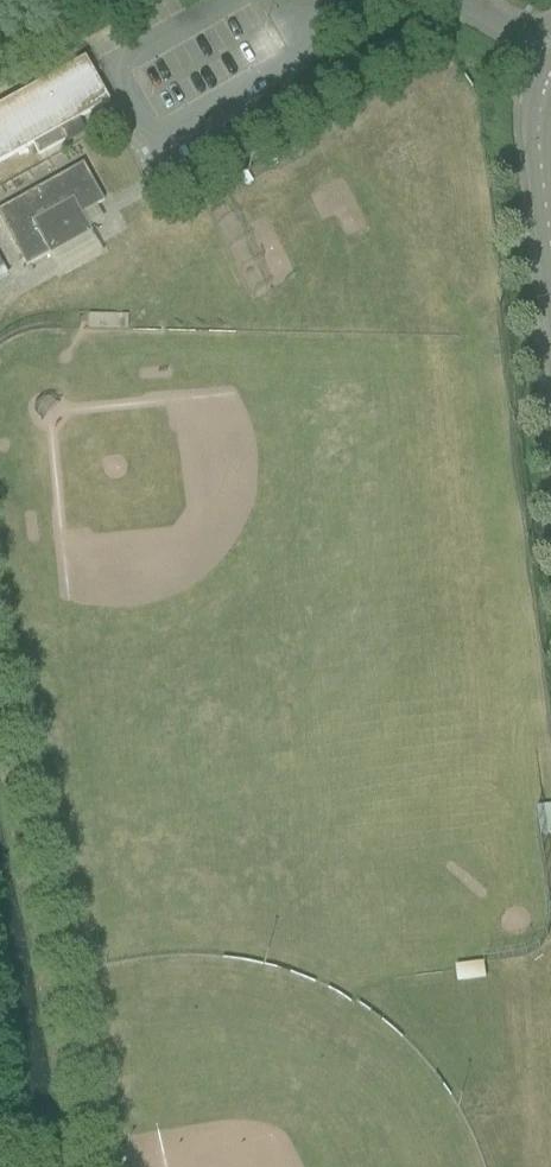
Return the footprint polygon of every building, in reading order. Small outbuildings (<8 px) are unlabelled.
[(32,145),(38,156),(64,141),(58,131),(109,103),(84,59),(0,105),(0,163),(32,145)] [(0,209),(0,220),(26,267),(48,255),(49,256),(91,233),(81,215),(103,202),(82,164),(0,209)]
